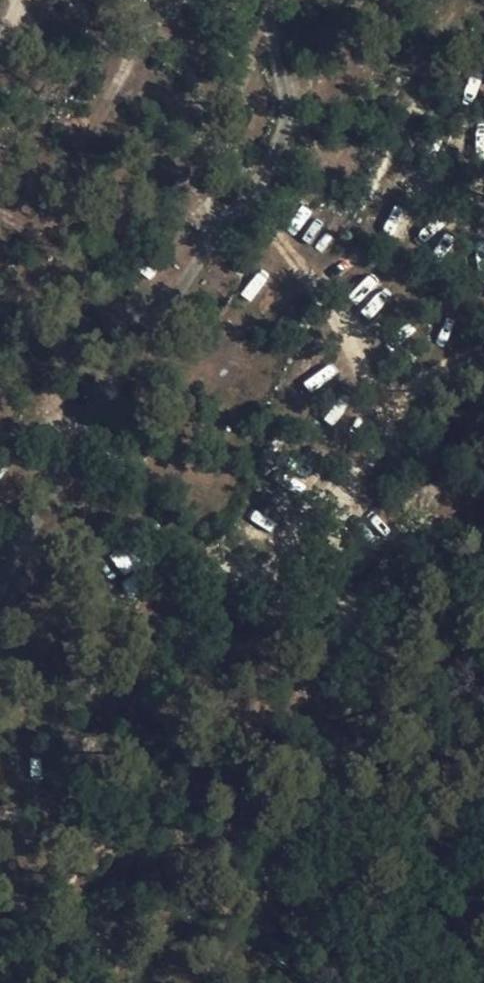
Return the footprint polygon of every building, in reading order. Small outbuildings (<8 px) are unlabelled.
[(394,236),(407,212),(395,205),(382,229),(394,236)] [(259,271),(240,292),(250,300),(268,279),(259,271)] [(359,304),(379,284),(370,274),(349,295),(359,304)] [(360,310),(370,319),(390,297),(380,288),(360,310)] [(254,509),(249,518),(270,531),(275,522),(254,509)]
